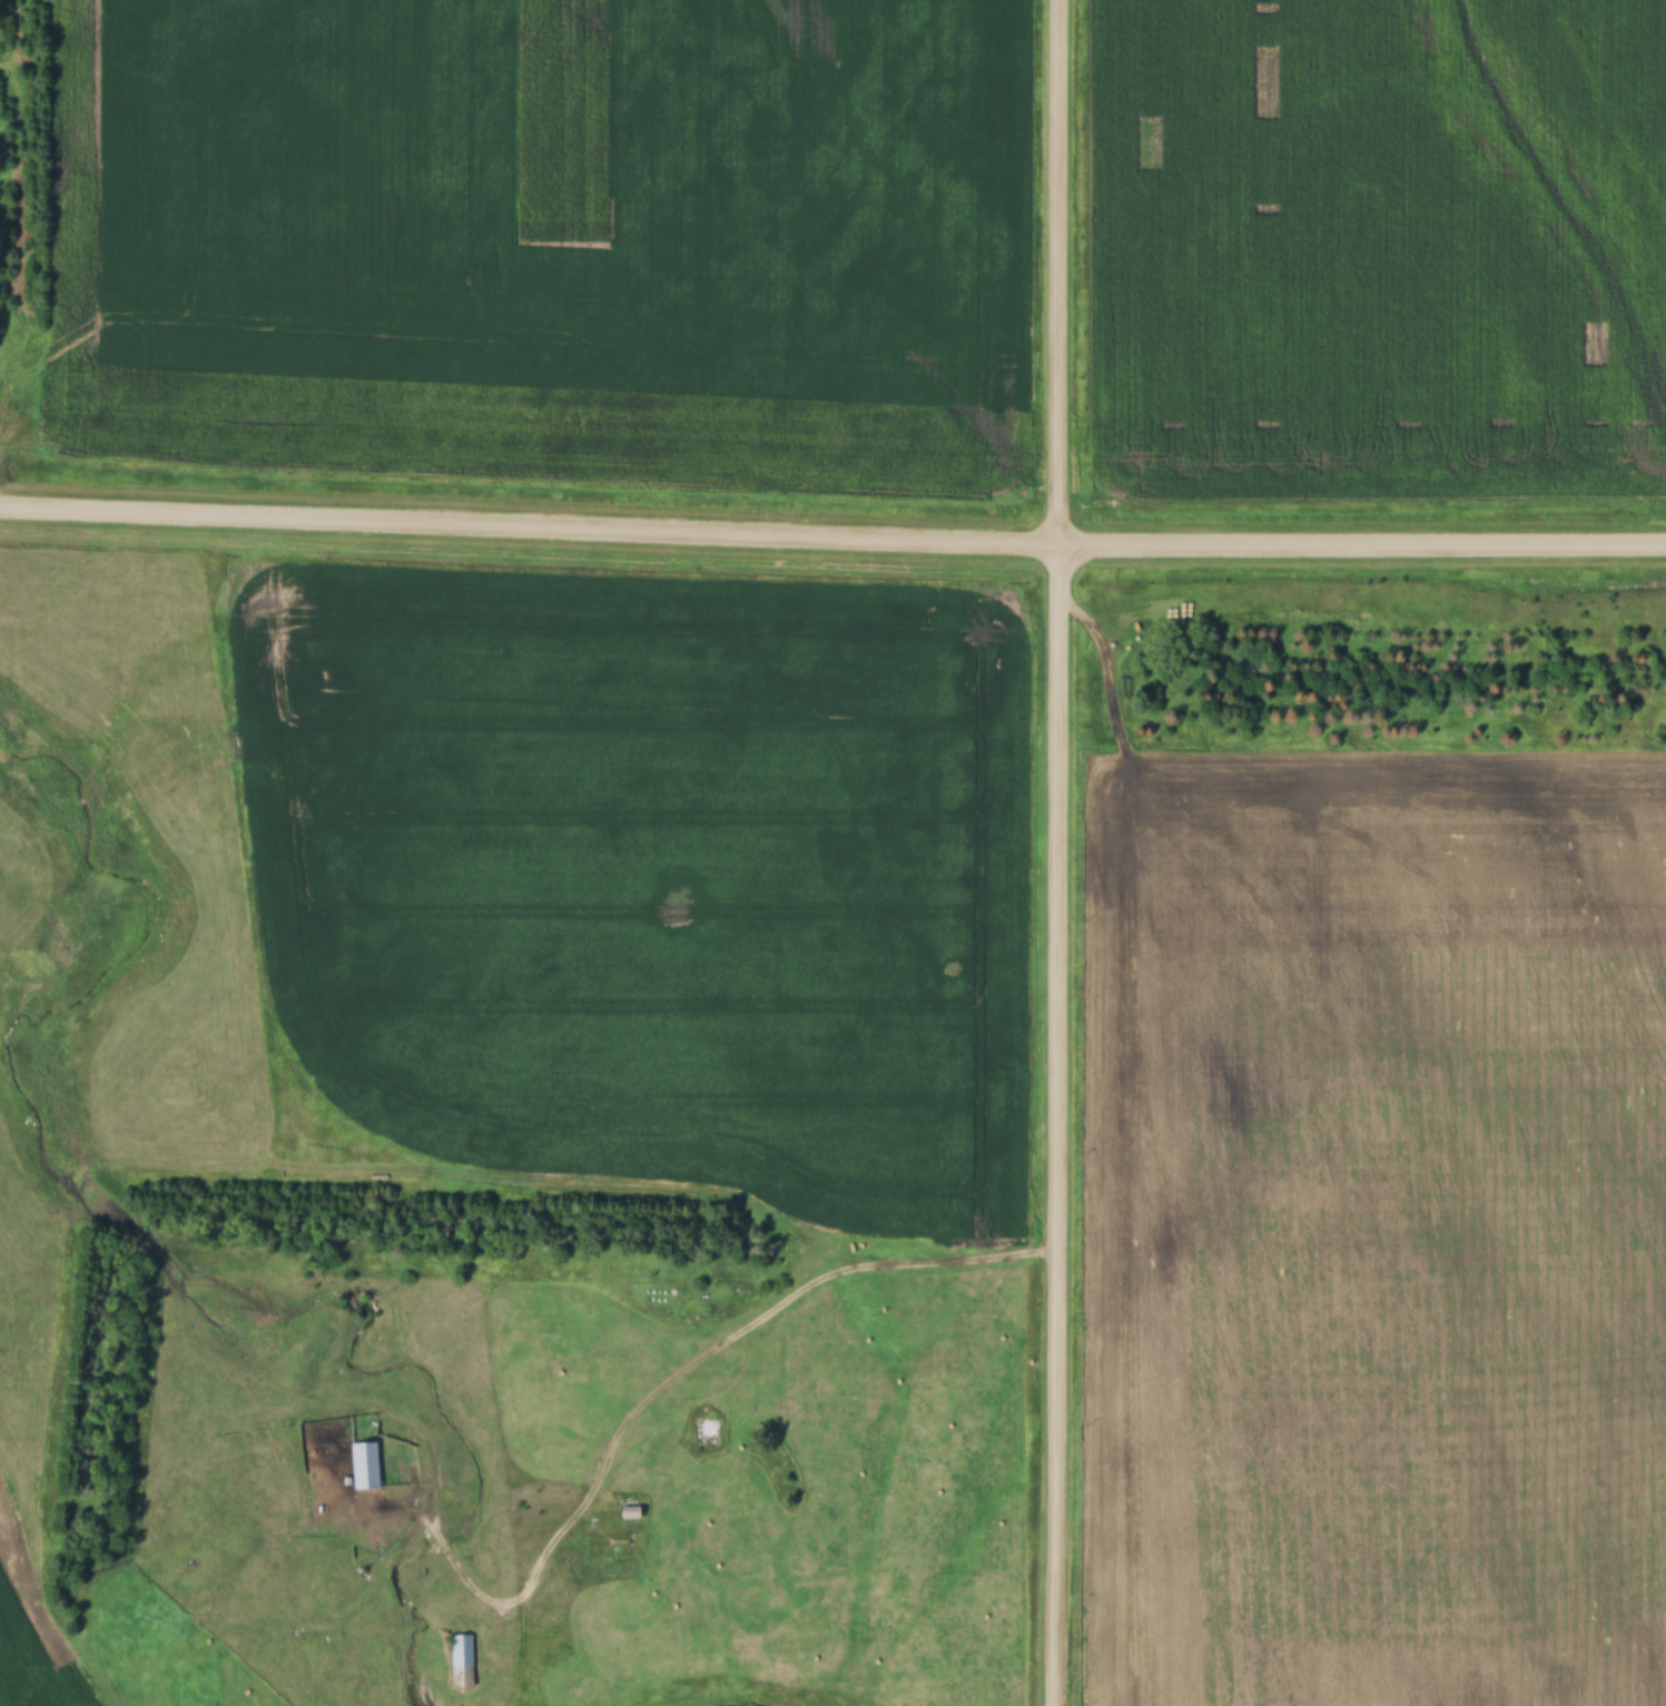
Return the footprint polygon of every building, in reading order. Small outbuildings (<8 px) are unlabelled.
[(714,1308),(699,1308),(699,1318),(714,1318),(714,1308)] [(351,1443),(352,1490),(379,1490),(378,1443),(351,1443)] [(641,1520),(641,1507),(622,1507),(622,1520),(641,1520)] [(471,1633),(450,1633),(450,1686),(471,1686),(471,1633)]
